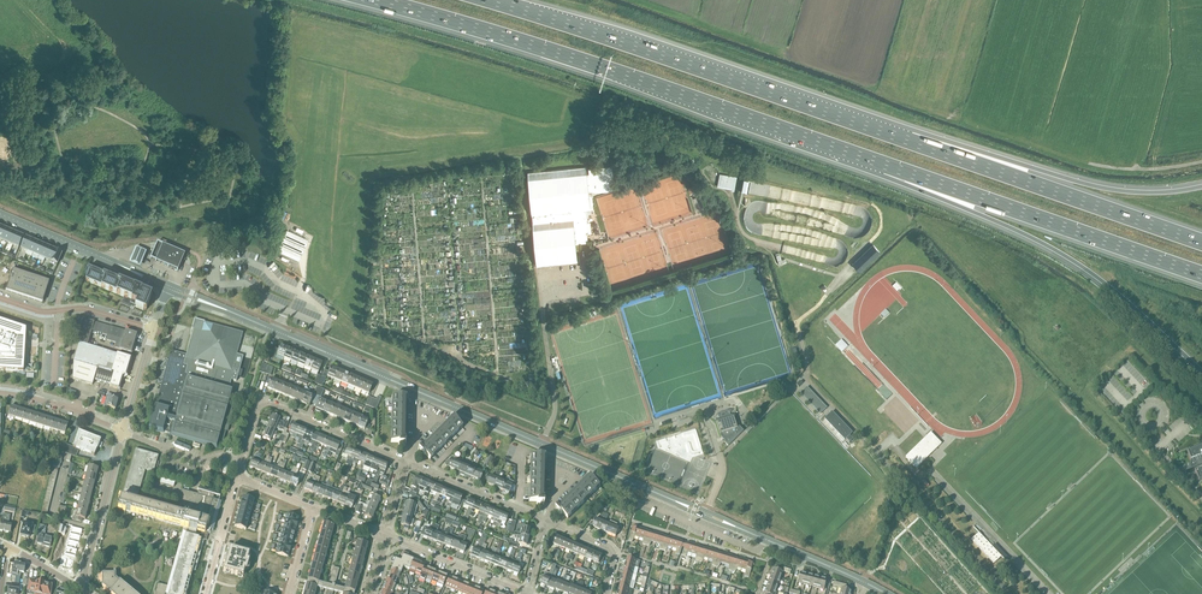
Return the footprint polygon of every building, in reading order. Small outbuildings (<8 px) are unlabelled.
[(615,189),(613,164),(588,167),(588,168),(587,169),(587,167),(528,172),(537,266),(578,262),(576,250),(580,249),(580,243),(588,242),(586,222),(588,221),(586,220),(586,218),(590,218),(592,216),(591,213),(594,212),(592,195),(600,192),(600,190),(615,189)] [(308,239),(287,229),(277,251),(299,261),(300,257),(297,255),(303,241),(307,243),(308,239)] [(12,232),(6,230),(2,240),(7,243),(12,232)] [(17,234),(12,232),(7,243),(13,245),(17,234)] [(23,237),(17,234),(13,245),(19,247),(23,237)] [(32,240),(25,238),(21,248),(27,251),(32,240)] [(38,243),(32,240),(27,251),(33,254),(38,243)] [(185,254),(157,242),(150,259),(170,268),(174,269),(175,270),(178,271),(179,267),(181,263),(185,254)] [(44,246),(38,243),(33,254),(39,256),(44,246)] [(873,245),(853,264),(859,270),(880,251),(873,245)] [(50,248),(44,246),(39,256),(45,259),(50,248)] [(56,251),(50,248),(45,259),(51,261),(56,251)] [(129,264),(140,269),(147,253),(136,248),(129,264)] [(62,253),(56,251),(51,261),(57,264),(62,253)] [(90,271),(87,276),(86,279),(90,281),(89,282),(94,284),(95,283),(97,284),(97,286),(101,288),(102,286),(105,287),(104,289),(109,291),(110,289),(113,290),(112,292),(117,294),(117,292),(120,294),(120,295),(124,297),(121,303),(130,306),(130,305),(143,310),(144,310),(145,307),(147,308),(150,299),(149,298),(150,294),(142,291),(134,287),(133,289),(91,271),(91,269),(88,268),(87,270),(90,271)] [(17,274),(11,291),(41,300),(47,283),(18,274),(17,274)] [(592,292),(592,296),(601,295),(601,294),(604,294),(602,286),(591,288),(592,291),(595,290),(595,291),(592,292)] [(87,345),(94,322),(78,317),(76,318),(75,341),(87,345)] [(193,329),(186,355),(180,377),(229,390),(231,380),(236,381),(243,356),(236,354),(242,333),(204,323),(204,321),(195,319),(192,328),(193,329)] [(23,371),(26,329),(0,320),(0,370),(23,371)] [(136,334),(110,326),(106,340),(116,343),(115,348),(131,353),(136,334)] [(131,358),(79,343),(74,362),(73,379),(92,385),(94,379),(110,384),(110,387),(119,389),(122,378),(126,376),(126,375),(131,358)] [(273,353),(284,358),(288,348),(285,347),(286,346),(282,344),(281,346),(281,345),(279,350),(275,348),(273,353)] [(284,358),(291,360),(295,351),(290,349),(291,348),(289,347),(288,349),(288,348),(284,358)] [(167,359),(167,360),(164,368),(167,368),(156,407),(155,406),(149,428),(172,434),(171,435),(216,447),(218,442),(222,444),(226,431),(228,431),(233,411),(232,410),(235,397),(230,396),(232,391),(229,390),(180,377),(186,355),(171,351),(172,351),(169,361),(167,359)] [(295,351),(291,360),(298,363),(302,354),(295,351)] [(302,354),(298,363),(304,366),(308,357),(302,354)] [(308,357),(304,366),(311,369),(315,360),(308,357)] [(315,360),(311,369),(318,372),(322,363),(315,360)] [(334,379),(338,370),(331,367),(327,376),(334,379)] [(341,382),(345,373),(338,370),(334,379),(341,382)] [(348,385),(352,376),(345,373),(341,382),(348,385)] [(355,388),(359,379),(352,376),(348,385),(355,388)] [(267,388),(274,391),(278,382),(271,379),(267,388)] [(361,391),(365,381),(359,379),(355,388),(361,391)] [(373,385),(365,381),(361,391),(369,394),(373,385)] [(285,385),(278,382),(274,391),(281,394),(285,385)] [(281,394),(288,397),(292,387),(285,385),(281,394)] [(288,397),(295,400),(299,390),(292,387),(288,397)] [(827,408),(807,387),(801,393),(820,414),(827,408)] [(299,390),(295,400),(302,403),(306,393),(299,390)] [(306,393),(302,403),(309,406),(313,396),(306,393)] [(115,409),(118,400),(115,400),(116,396),(107,394),(103,407),(110,409),(110,408),(115,409)] [(376,400),(373,408),(376,409),(381,397),(378,396),(376,400)] [(398,443),(398,446),(405,446),(405,437),(404,437),(405,399),(406,399),(406,398),(392,398),(391,443),(398,443)] [(320,412),(320,410),(323,411),(327,402),(320,399),(316,408),(316,409),(315,410),(320,412)] [(330,414),(334,405),(327,402),(323,411),(330,414)] [(341,408),(334,405),(330,414),(337,417),(341,408)] [(15,417),(18,408),(11,406),(8,415),(15,417)] [(25,410),(18,408),(15,417),(22,420),(25,410)] [(344,420),(348,411),(341,408),(337,417),(344,420)] [(32,413),(25,410),(22,420),(29,422),(32,413)] [(355,414),(348,411),(344,420),(351,423),(355,414)] [(850,435),(853,433),(832,411),(833,412),(825,419),(824,419),(845,440),(846,439),(849,442),(853,439),(850,435)] [(37,424),(40,415),(32,413),(29,422),(37,424)] [(270,419),(269,422),(286,429),(289,422),(284,420),(283,422),(279,420),(280,418),(270,414),(268,417),(270,419)] [(351,423),(358,426),(362,417),(355,414),(351,423)] [(44,426),(47,417),(40,415),(37,424),(44,426)] [(737,427),(736,425),(734,417),(730,416),(726,417),(723,418),(719,420),(716,423),(721,438),(722,437),(725,441),(724,442),(728,446),(744,431),(739,427),(737,427)] [(54,419),(47,417),(44,426),(51,429),(54,419)] [(368,420),(362,417),(358,426),(365,429),(368,420)] [(424,445),(418,451),(423,456),(424,455),(430,460),(430,459),(461,428),(462,428),(452,418),(451,418),(452,419),(425,446),(424,445)] [(58,431),(61,422),(54,419),(51,429),(58,431)] [(61,422),(58,431),(65,433),(68,424),(61,422)] [(269,422),(266,428),(274,432),(276,428),(283,431),(281,435),(285,436),(286,433),(287,431),(284,429),(284,428),(286,429),(269,422)] [(295,439),(296,437),(300,427),(293,424),(289,433),(293,435),(291,437),(295,439)] [(297,444),(300,445),(304,437),(307,429),(300,427),(296,437),(299,439),(297,444)] [(274,432),(266,428),(263,438),(270,441),(273,435),(275,436),(277,433),(274,432)] [(309,430),(307,429),(304,437),(300,445),(303,446),(306,438),(310,440),(314,432),(314,431),(310,429),(309,430)] [(75,440),(73,447),(79,449),(94,455),(97,449),(101,439),(79,431),(75,440)] [(310,440),(314,441),(310,449),(313,450),(312,453),(313,453),(317,443),(320,435),(314,432),(310,440)] [(931,433),(925,439),(906,457),(916,468),(941,444),(931,433)] [(320,444),(323,445),(326,438),(320,435),(317,443),(313,453),(315,454),(317,448),(318,448),(320,444)] [(327,456),(330,448),(333,441),(326,438),(323,445),(327,447),(325,451),(325,452),(323,457),(326,458),(327,456)] [(329,457),(331,452),(335,454),(335,456),(338,457),(340,452),(337,450),(340,443),(333,441),(330,448),(327,456),(329,457)] [(1201,479),(1201,446),(1187,452),(1191,462),(1186,474),(1195,471),(1199,481),(1201,479)] [(345,454),(348,456),(346,460),(347,460),(345,464),(348,465),(355,450),(348,447),(347,450),(344,448),(342,453),(345,454)] [(215,492),(198,487),(198,490),(199,490),(197,494),(181,490),(175,513),(136,502),(145,470),(154,472),(158,455),(136,449),(122,498),(120,498),(117,508),(188,528),(186,535),(183,534),(175,566),(176,566),(169,593),(184,593),(190,570),(196,571),(204,540),(206,540),(208,533),(213,531),(221,501),(219,500),(219,501),(213,499),(214,495),(215,492)] [(351,466),(354,458),(358,460),(361,452),(355,450),(348,465),(346,470),(349,471),(351,466)] [(361,452),(358,460),(361,461),(360,465),(361,465),(359,470),(361,471),(363,467),(365,463),(368,455),(361,452)] [(263,472),(269,457),(270,455),(267,454),(265,459),(263,464),(259,463),(257,470),(263,472)] [(365,463),(363,467),(370,470),(371,466),(375,457),(371,455),(370,456),(368,455),(365,463)] [(52,466),(59,468),(62,457),(57,456),(55,456),(52,466)] [(257,470),(259,463),(261,459),(254,456),(253,460),(250,467),(257,470)] [(488,468),(492,458),(488,456),(484,466),(488,468)] [(269,457),(263,472),(270,475),(273,468),(272,468),(269,467),(271,461),(272,459),(269,457)] [(372,475),(375,476),(381,461),(379,460),(379,459),(375,457),(371,466),(370,470),(373,471),(372,475)] [(451,468),(458,471),(462,461),(453,457),(452,457),(445,464),(448,465),(448,466),(451,468)] [(529,502),(537,502),(537,505),(543,505),(544,496),(542,496),(543,458),(545,458),(545,457),(530,457),(531,457),(529,502)] [(372,482),(376,483),(381,472),(384,474),(388,464),(388,463),(384,461),(384,462),(381,461),(375,476),(372,482)] [(462,461),(458,471),(460,472),(460,474),(464,476),(469,464),(462,461)] [(274,465),(272,468),(273,468),(270,475),(277,478),(282,463),(280,462),(278,465),(277,467),(274,465)] [(31,463),(29,472),(39,474),(43,475),(45,466),(31,463)] [(277,478),(283,481),(286,474),(282,472),(285,464),(282,463),(277,478)] [(311,463),(307,472),(312,474),(316,464),(311,463)] [(469,464),(464,476),(469,478),(470,476),(472,477),(475,469),(477,467),(469,464)] [(88,466),(87,473),(96,475),(98,468),(88,466)] [(286,474),(283,481),(290,483),(296,468),(293,467),(291,472),(291,471),(289,475),(286,474)] [(299,469),(296,468),(290,483),(297,486),(300,479),(296,478),(297,474),(299,469)] [(483,473),(475,469),(472,477),(480,481),(483,473)] [(501,490),(505,482),(501,480),(504,474),(500,472),(498,476),(497,479),(494,487),(501,490)] [(96,475),(87,473),(85,480),(94,482),(96,475)] [(494,487),(497,479),(487,475),(485,479),(488,480),(487,484),(494,487)] [(418,490),(420,487),(419,487),(422,479),(416,476),(413,484),(410,490),(411,491),(413,492),(417,494),(418,490)] [(600,487),(590,476),(590,477),(591,478),(564,505),(563,504),(556,510),(561,515),(563,513),(568,519),(568,518),(585,501),(584,501),(589,496),(590,497),(597,489),(596,488),(599,486),(600,487)] [(173,481),(159,477),(158,482),(171,486),(173,481)] [(304,489),(311,492),(314,485),(315,482),(316,480),(313,479),(312,481),(308,479),(307,482),(304,489)] [(419,487),(420,487),(418,490),(425,493),(426,489),(429,482),(422,479),(419,487)] [(94,482),(85,480),(83,487),(93,490),(94,482)] [(321,488),(318,494),(325,497),(327,490),(331,482),(328,481),(326,486),(322,484),(321,487),(321,488)] [(333,483),(331,482),(327,490),(325,497),(331,500),(334,493),(335,489),(332,488),(333,483)] [(421,500),(423,502),(424,500),(426,498),(428,494),(429,491),(433,492),(436,485),(429,482),(426,489),(425,493),(423,496),(421,500)] [(505,482),(501,490),(509,493),(512,485),(505,482)] [(436,485),(433,492),(436,494),(435,497),(435,496),(433,501),(436,502),(438,498),(439,495),(443,488),(440,487),(441,485),(437,483),(436,485)] [(321,488),(321,487),(314,485),(311,492),(318,494),(321,488)] [(338,502),(344,487),(341,486),(339,491),(335,489),(334,493),(331,500),(338,502)] [(31,487),(28,501),(38,503),(41,489),(38,488),(31,487)] [(93,490),(83,487),(81,494),(91,497),(93,490)] [(345,505),(350,493),(346,492),(347,489),(344,487),(338,502),(341,504),(341,505),(344,506),(345,505)] [(449,490),(443,488),(439,495),(438,498),(441,499),(442,496),(446,498),(449,490)] [(162,493),(148,489),(147,494),(160,498),(162,493)] [(456,493),(449,490),(446,498),(450,499),(448,503),(447,506),(450,508),(451,504),(453,501),(456,493)] [(356,496),(350,493),(345,505),(352,508),(354,501),(355,499),(356,497),(356,496)] [(367,501),(370,502),(378,505),(380,498),(377,497),(379,495),(374,493),(371,500),(368,498),(367,501)] [(453,501),(451,504),(460,508),(463,501),(461,500),(463,495),(459,493),(458,494),(456,493),(453,501)] [(91,497),(81,494),(79,502),(89,504),(91,497)] [(241,502),(253,505),(254,500),(243,497),(241,502)] [(469,508),(467,512),(470,513),(472,509),(475,502),(473,501),(474,499),(469,497),(468,500),(466,499),(463,505),(469,508)] [(405,506),(404,510),(413,512),(416,513),(417,509),(414,509),(415,503),(410,501),(410,503),(407,502),(406,502),(405,502),(404,506),(405,506)] [(89,504),(79,502),(77,509),(87,511),(89,504)] [(241,502),(240,507),(251,510),(253,505),(241,502)] [(375,512),(378,505),(370,502),(369,506),(359,502),(358,505),(375,512)] [(422,511),(425,509),(421,502),(417,504),(422,511)] [(475,510),(479,512),(482,504),(475,502),(472,509),(470,513),(469,516),(472,517),(474,513),(475,510)] [(481,525),(482,522),(482,521),(484,517),(485,515),(486,515),(489,507),(487,506),(487,505),(483,503),(482,504),(479,512),(477,515),(480,516),(477,524),(481,525)] [(375,512),(358,505),(355,512),(360,514),(362,510),(366,512),(365,516),(372,519),(375,512)] [(485,515),(484,517),(487,519),(488,516),(492,517),(495,510),(496,508),(492,506),(491,508),(489,507),(486,515),(485,515)] [(240,507),(239,512),(250,515),(251,510),(240,507)] [(625,516),(626,512),(616,508),(615,511),(625,516)] [(87,511),(77,509),(76,516),(73,516),(72,519),(82,522),(83,518),(85,519),(87,511)] [(411,519),(413,512),(404,510),(404,513),(402,512),(401,516),(403,516),(402,517),(411,519)] [(492,526),(496,527),(499,520),(502,513),(495,510),(492,517),(490,521),(494,522),(492,526)] [(12,524),(8,523),(10,515),(3,513),(2,517),(6,518),(5,522),(1,522),(0,522),(0,525),(1,525),(0,528),(0,530),(10,532),(12,524)] [(499,520),(496,527),(499,528),(502,522),(505,523),(509,516),(502,513),(499,520)] [(602,521),(599,529),(606,532),(609,524),(605,523),(607,519),(609,515),(606,513),(604,518),(603,519),(602,521)] [(287,514),(286,519),(297,522),(299,517),(287,514)] [(414,520),(411,519),(402,517),(402,521),(400,520),(400,524),(401,524),(400,525),(405,526),(404,528),(408,529),(410,523),(413,523),(414,520)] [(286,519),(284,524),(296,527),(296,528),(298,522),(297,522),(286,519)] [(592,527),(599,529),(602,521),(596,519),(592,527)] [(420,527),(419,527),(421,522),(418,521),(417,526),(416,526),(413,532),(417,534),(420,527)] [(611,521),(609,524),(606,532),(616,536),(619,528),(616,527),(617,524),(611,521)] [(236,522),(235,527),(246,530),(247,525),(236,522)] [(36,526),(24,523),(21,535),(22,535),(22,536),(25,537),(26,536),(29,537),(30,535),(30,532),(34,533),(36,526)] [(318,582),(334,526),(323,523),(304,593),(315,593),(317,587),(333,592),(343,593),(355,593),(368,543),(357,540),(344,589),(334,586),(339,569),(333,567),(328,585),(318,582)] [(430,539),(436,525),(432,523),(430,530),(423,528),(421,534),(423,536),(430,539)] [(284,524),(283,529),(295,532),(296,528),(296,527),(284,524)] [(439,526),(436,525),(430,539),(437,542),(440,534),(436,533),(439,526)] [(520,535),(529,538),(531,530),(526,529),(527,526),(523,525),(520,535)] [(71,527),(69,534),(81,537),(83,530),(71,527)] [(635,536),(639,537),(642,528),(637,527),(637,528),(633,527),(629,541),(632,542),(635,536)] [(37,534),(39,535),(37,543),(45,544),(44,545),(50,546),(53,537),(44,535),(44,534),(45,534),(45,532),(45,531),(45,530),(39,528),(37,534)] [(643,544),(646,545),(650,532),(647,531),(647,530),(642,528),(639,537),(644,539),(643,544)] [(283,529),(282,534),(293,537),(295,532),(283,529)] [(443,544),(449,530),(446,529),(443,536),(440,534),(437,542),(443,544)] [(453,532),(449,530),(443,544),(450,547),(454,536),(451,535),(453,532)] [(652,541),(656,542),(659,533),(654,532),(653,533),(650,532),(646,545),(649,546),(652,541)] [(660,549),(663,550),(667,537),(663,536),(664,535),(659,533),(656,542),(660,544),(660,549)] [(992,547),(979,533),(978,534),(971,540),(994,564),(1002,557),(1001,556),(992,547)] [(69,534),(67,540),(79,543),(81,537),(69,534)] [(282,534),(280,539),(292,542),(293,537),(282,534)] [(457,550),(462,536),(459,534),(458,538),(454,536),(450,547),(457,550)] [(529,538),(520,535),(520,536),(517,535),(516,538),(519,539),(518,543),(526,545),(527,545),(528,545),(529,542),(528,541),(529,538)] [(559,546),(562,538),(556,535),(552,543),(559,546)] [(466,537),(462,536),(457,550),(464,552),(467,545),(463,544),(466,537)] [(668,546),(673,547),(675,538),(670,537),(670,538),(667,537),(663,550),(666,551),(668,546)] [(471,555),(477,558),(482,546),(483,544),(485,539),(482,538),(481,538),(478,547),(477,549),(471,547),(470,551),(472,552),(471,555)] [(565,549),(569,541),(562,538),(559,546),(565,549)] [(675,538),(673,547),(677,549),(676,554),(679,555),(683,542),(680,541),(680,540),(675,538)] [(280,539),(279,543),(291,547),(291,546),(292,542),(280,539)] [(513,540),(507,539),(506,541),(509,546),(517,548),(518,544),(512,543),(513,540)] [(67,540),(66,547),(77,550),(79,543),(67,540)] [(576,544),(569,541),(565,549),(572,552),(576,544)] [(279,543),(277,548),(289,552),(290,552),(291,547),(291,546),(291,547),(279,543)] [(688,552),(692,553),(695,544),(690,543),(690,544),(686,543),(682,556),(685,557),(688,552)] [(576,544),(572,552),(579,555),(582,547),(576,544)] [(700,546),(695,544),(692,553),(697,555),(696,560),(699,561),(703,548),(700,547),(700,546)] [(995,544),(992,547),(1001,556),(1002,557),(1006,561),(1009,559),(1004,554),(995,544)] [(484,552),(486,548),(482,546),(477,558),(484,561),(487,553),(484,552)] [(66,547),(64,554),(76,557),(77,550),(66,547)] [(586,558),(589,550),(582,547),(579,555),(585,558),(586,558)] [(226,562),(223,571),(243,577),(245,570),(246,571),(249,561),(247,560),(249,554),(230,548),(227,558),(225,557),(224,562),(226,562)] [(277,548),(276,553),(288,557),(289,552),(277,548)] [(706,549),(703,548),(699,561),(702,562),(704,557),(709,558),(712,549),(707,548),(706,549)] [(514,564),(511,571),(518,574),(521,567),(518,565),(523,554),(525,555),(526,550),(520,549),(515,561),(514,564)] [(717,551),(712,549),(709,558),(713,560),(713,565),(716,566),(720,553),(716,552),(717,551)] [(592,551),(589,550),(586,558),(585,558),(584,561),(587,563),(588,559),(592,561),(596,553),(596,551),(592,550),(592,551)] [(401,560),(404,566),(410,569),(414,559),(408,556),(409,554),(403,551),(402,554),(403,555),(401,559),(401,560)] [(491,563),(494,556),(495,553),(495,552),(492,551),(491,555),(487,553),(484,561),(491,563)] [(494,556),(491,563),(497,566),(500,558),(501,558),(502,556),(498,554),(498,555),(495,553),(494,556)] [(501,558),(500,558),(497,566),(504,569),(507,561),(510,555),(507,553),(505,557),(502,556),(501,558)] [(596,553),(592,561),(599,564),(602,556),(596,553)] [(723,554),(720,553),(716,566),(719,567),(721,562),(725,564),(728,554),(723,553),(723,554)] [(733,556),(728,554),(725,564),(730,565),(729,570),(732,571),(736,558),(733,557),(733,556)] [(504,569),(511,571),(514,564),(515,561),(512,560),(513,556),(510,555),(507,561),(504,569)] [(62,556),(60,563),(61,563),(60,565),(71,568),(72,566),(74,559),(62,556)] [(391,569),(401,573),(404,566),(401,560),(400,560),(396,558),(396,557),(393,556),(391,561),(394,562),(391,569)] [(627,557),(626,564),(635,567),(637,560),(627,557)] [(739,559),(736,558),(732,571),(735,572),(737,567),(742,569),(745,559),(740,558),(739,559)] [(414,559),(410,569),(415,571),(419,561),(414,559)] [(750,561),(745,559),(742,569),(746,570),(745,577),(748,577),(753,563),(749,562),(750,561)] [(419,561),(415,571),(421,573),(425,563),(419,561)] [(15,562),(14,566),(13,566),(11,574),(12,574),(11,579),(7,578),(7,582),(15,583),(16,575),(17,575),(19,563),(15,562)] [(25,564),(19,563),(17,575),(20,576),(21,572),(24,573),(25,564)] [(421,573),(418,579),(424,581),(426,578),(430,568),(425,566),(425,564),(425,563),(421,573)] [(633,574),(635,567),(626,564),(624,571),(633,574)] [(430,568),(426,578),(432,580),(436,570),(430,568)] [(784,571),(783,571),(780,570),(773,568),(771,574),(781,578),(784,571)] [(389,575),(399,579),(401,573),(391,569),(389,575)] [(541,584),(548,587),(554,571),(551,569),(549,573),(546,571),(544,576),(541,584)] [(555,590),(555,589),(558,581),(557,581),(554,580),(558,570),(555,569),(554,571),(548,587),(555,590)] [(436,570),(432,580),(437,582),(441,573),(436,570)] [(631,581),(633,574),(624,571),(622,578),(631,581)] [(805,584),(808,573),(801,571),(798,582),(805,584)] [(116,578),(116,573),(102,572),(102,584),(114,593),(136,593),(116,578)] [(441,573),(437,582),(436,585),(442,588),(447,575),(441,573)] [(811,586),(814,575),(808,573),(805,584),(811,586)] [(769,580),(779,584),(781,578),(771,574),(769,580)] [(387,580),(397,584),(399,579),(389,575),(387,580)] [(818,587),(821,577),(814,575),(811,586),(818,587)] [(451,588),(455,579),(449,576),(445,586),(451,588)] [(827,578),(821,577),(818,587),(824,589),(827,578)] [(35,593),(37,581),(37,579),(32,578),(32,579),(29,579),(27,593),(29,593),(35,593)] [(629,588),(631,581),(622,578),(620,585),(629,588)] [(456,591),(460,581),(455,579),(451,588),(456,591)] [(384,586),(394,590),(397,584),(387,580),(384,586)] [(766,587),(777,591),(779,584),(769,580),(766,587)] [(43,593),(44,582),(37,581),(35,593),(43,593)] [(462,593),(466,583),(460,581),(456,591),(462,593)] [(558,581),(557,581),(558,581),(555,589),(561,591),(564,583),(558,581)] [(43,593),(50,593),(51,593),(52,593),(52,591),(51,590),(52,585),(49,584),(49,583),(44,582),(43,593)] [(7,593),(10,593),(18,593),(20,584),(12,583),(11,586),(8,586),(7,593)] [(472,586),(466,583),(462,593),(464,593),(468,593),(472,586)] [(569,593),(572,586),(571,586),(565,584),(564,583),(561,591),(568,593),(569,593)] [(168,586),(158,584),(156,591),(156,590),(156,593),(165,593),(168,586)] [(570,593),(576,593),(579,588),(572,585),(571,586),(572,586),(569,593),(570,593)] [(625,593),(627,593),(629,588),(620,585),(618,592),(625,593)] [(394,590),(384,586),(382,591),(386,593),(389,593),(393,593),(394,590)] [(478,588),(472,586),(468,593),(475,593),(478,588)]
